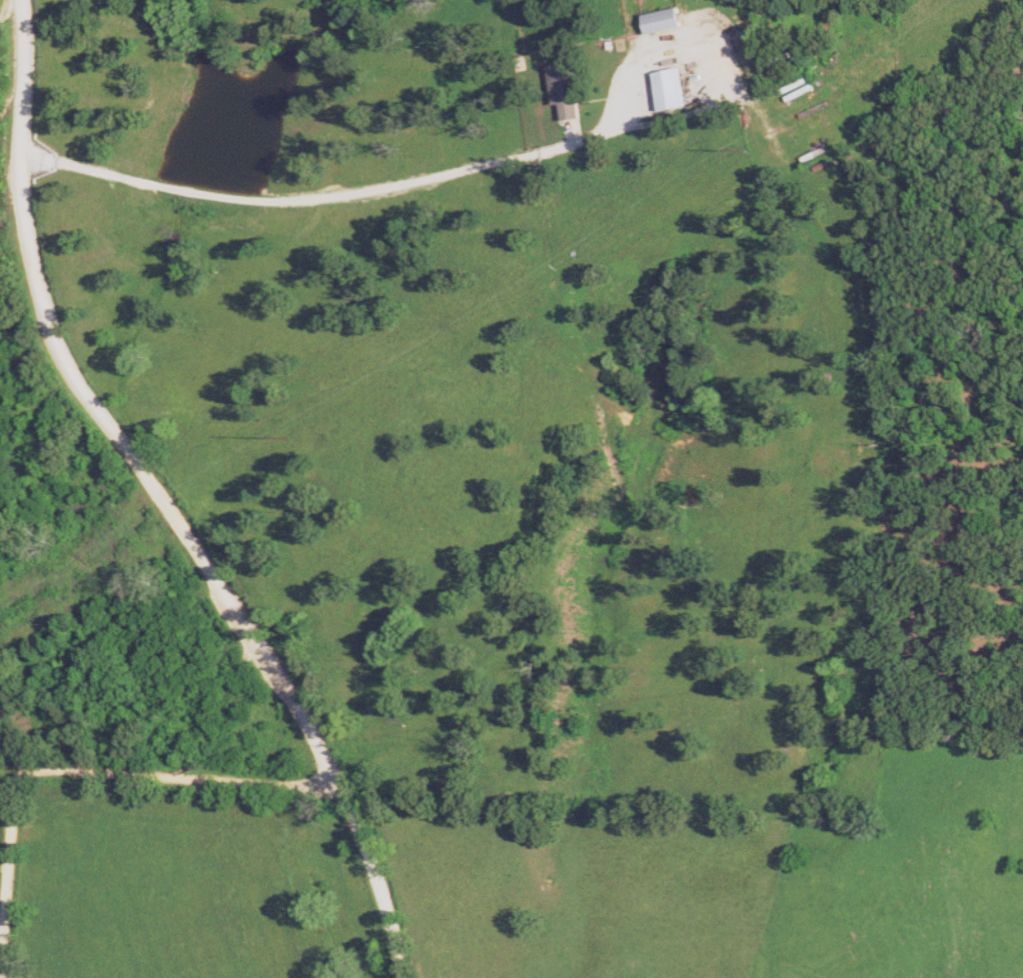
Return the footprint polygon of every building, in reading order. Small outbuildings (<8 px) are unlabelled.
[(642,16),(647,35),(682,26),(677,7),(642,16)] [(552,106),(559,105),(562,121),(578,119),(570,62),(546,66),(552,106)] [(655,74),(663,112),(689,106),(681,68),(655,74)]
